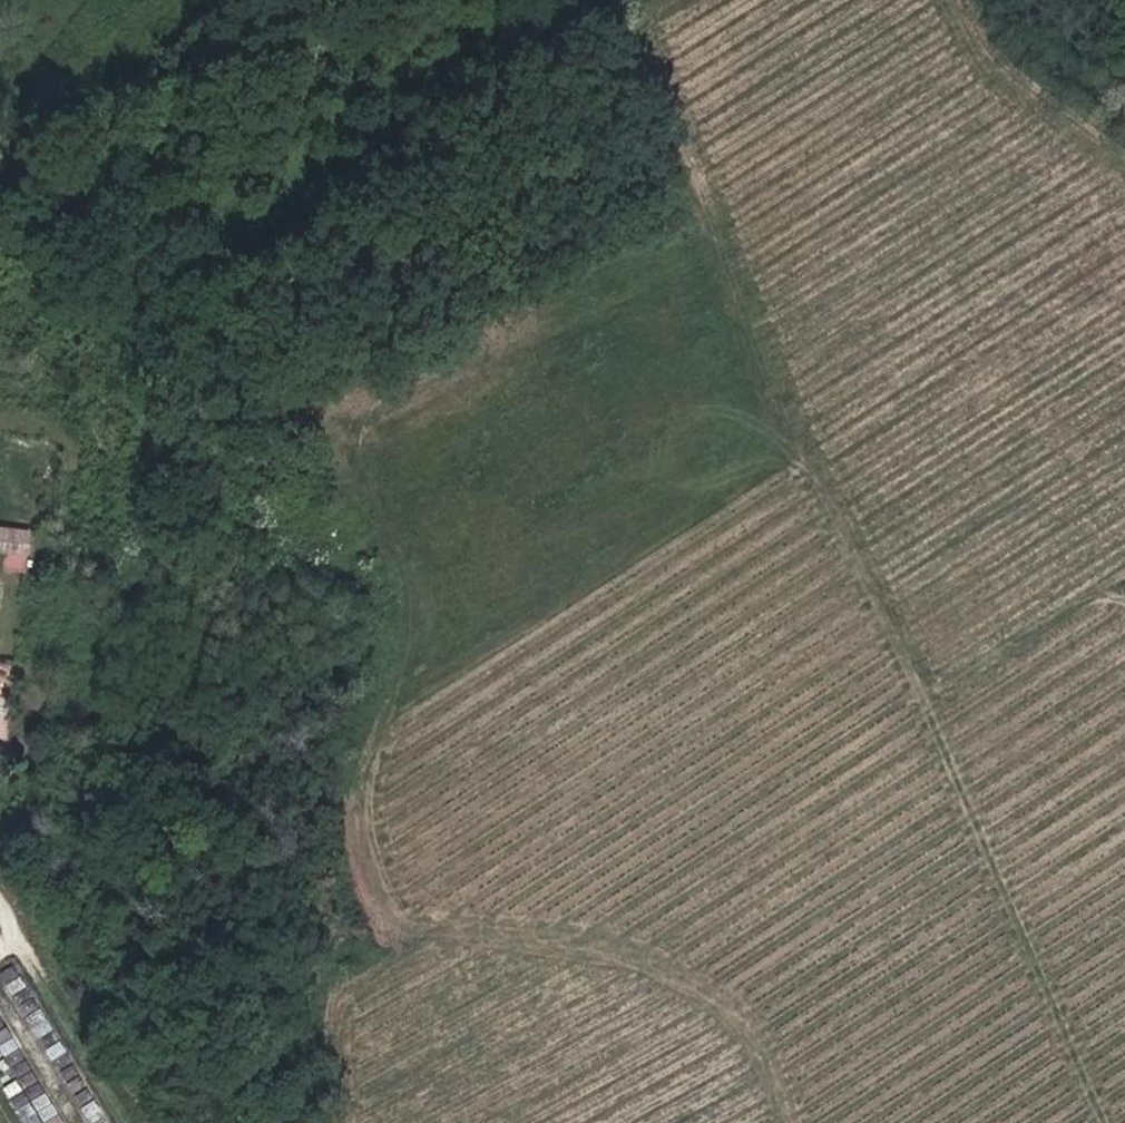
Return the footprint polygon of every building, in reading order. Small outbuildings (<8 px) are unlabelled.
[(34,534),(0,530),(0,553),(8,554),(31,557),(34,534)] [(29,571),(31,557),(8,554),(6,568),(29,571)]
